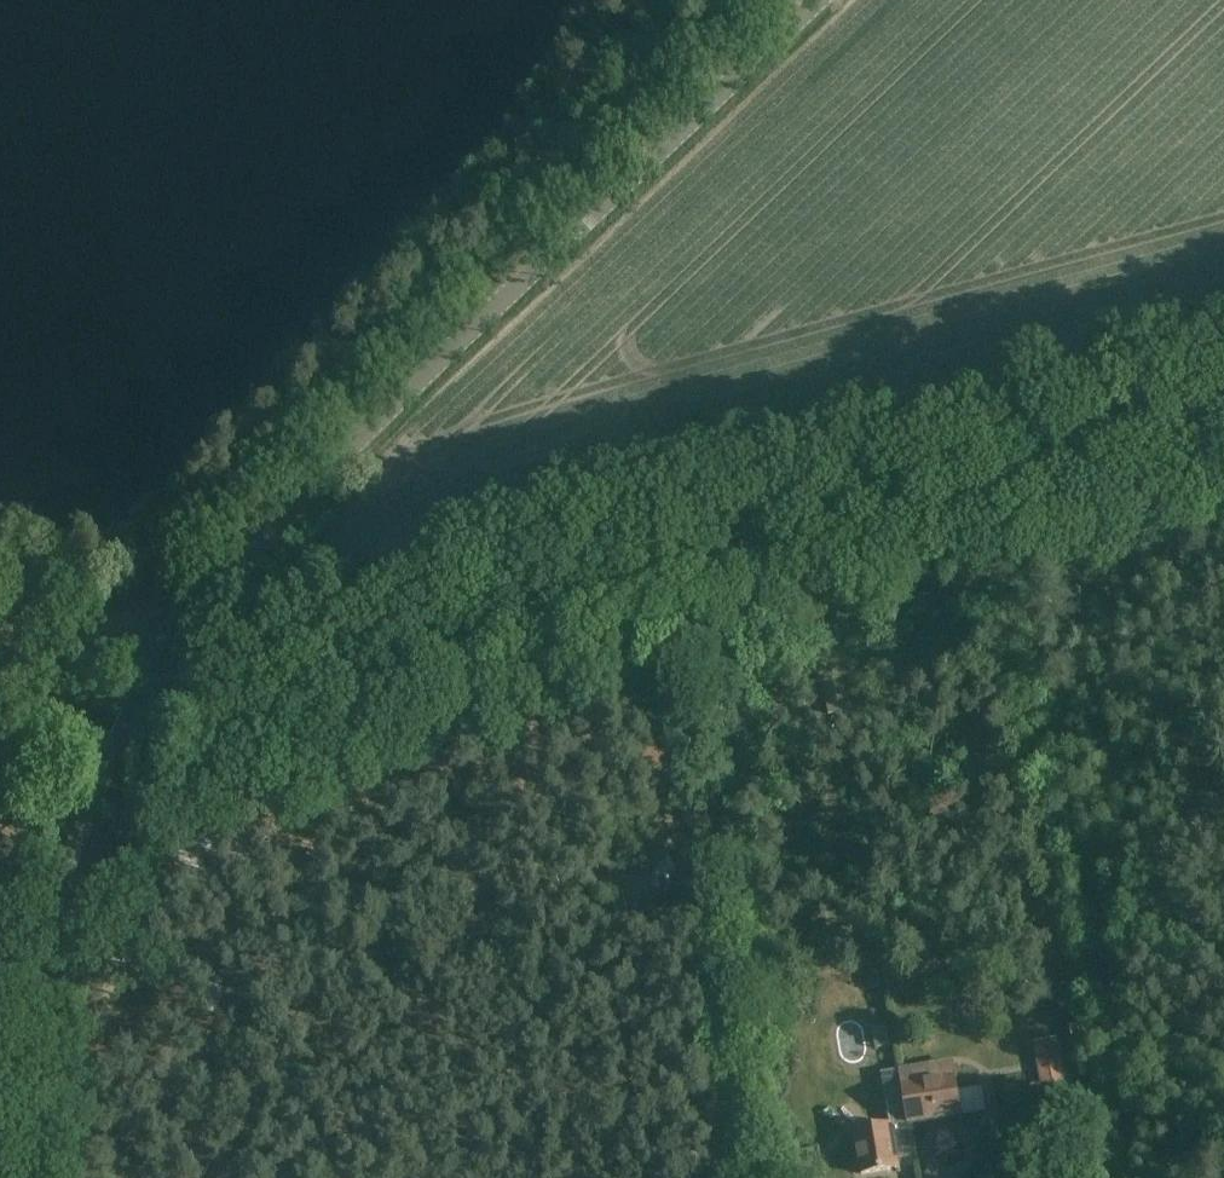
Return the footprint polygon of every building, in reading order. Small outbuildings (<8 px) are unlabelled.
[(597,876),(622,924),(686,891),(662,844),(597,876)] [(1037,1045),(1044,1088),(1066,1085),(1058,1041),(1037,1045)] [(903,1086),(905,1102),(906,1102),(910,1124),(911,1124),(962,1116),(961,1114),(973,1112),(970,1091),(958,1092),(955,1077),(903,1086)] [(906,1102),(905,1102),(889,1105),(889,1104),(887,1104),(891,1125),(854,1132),(861,1175),(900,1168),(898,1160),(915,1157),(915,1158),(916,1158),(911,1124),(910,1124),(906,1102)]
